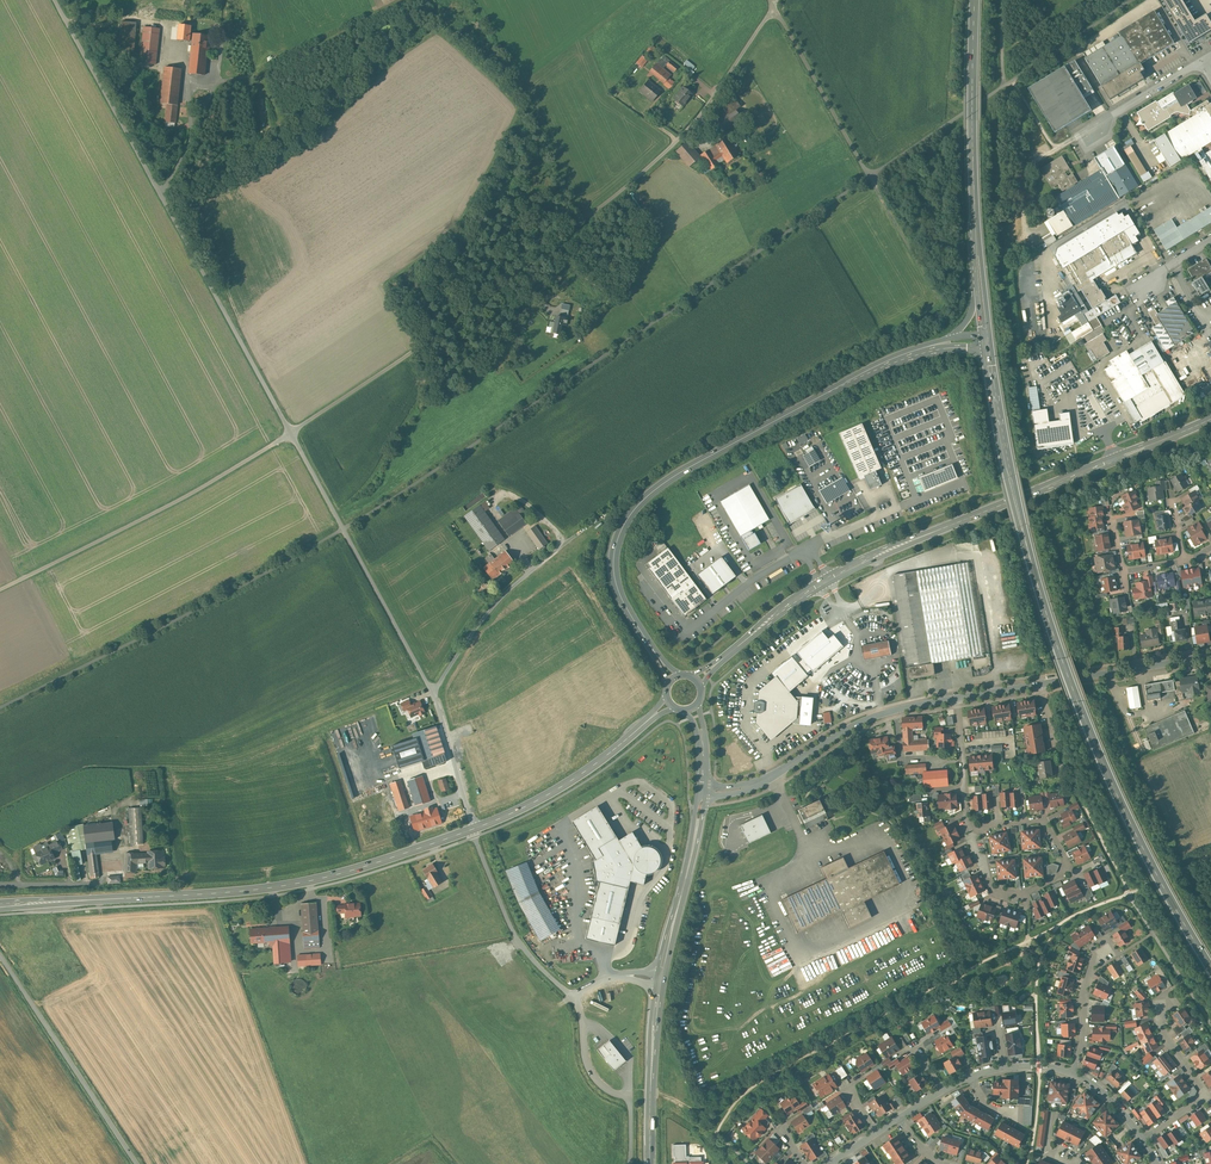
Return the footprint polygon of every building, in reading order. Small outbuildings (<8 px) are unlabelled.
[(246,18),(254,17),(251,0),(243,0),(246,18)] [(1190,47),(1210,35),(1210,22),(1207,15),(1196,21),(1183,0),(1162,0),(1190,47)] [(1115,39),(1084,58),(1102,86),(1140,63),(1140,64),(1174,43),(1154,10),(1118,32),(1120,36),(1118,37),(1117,35),(1114,37),(1115,39)] [(136,22),(121,21),(119,51),(134,53),(136,22)] [(192,41),(192,34),(189,34),(190,26),(181,25),(178,24),(178,27),(177,40),(187,41),(192,41)] [(177,40),(178,27),(172,26),(170,39),(177,40)] [(159,28),(144,27),(141,62),(156,64),(159,28)] [(190,57),(206,59),(207,49),(209,49),(210,41),(208,41),(208,35),(192,34),(192,41),(191,51),(190,57)] [(651,55),(645,51),(638,60),(644,64),(651,55)] [(206,59),(190,57),(189,73),(204,75),(205,73),(215,73),(216,60),(206,59)] [(683,63),(689,67),(684,74),(690,77),(694,71),(692,70),(695,65),(686,59),(683,63)] [(1093,90),(1075,60),(1065,66),(1083,96),(1093,90)] [(1140,63),(1102,86),(1110,99),(1143,79),(1140,73),(1144,70),(1140,64),(1140,63)] [(657,65),(651,72),(669,86),(675,78),(657,65)] [(665,65),(663,67),(671,74),(673,71),(665,65)] [(1083,96),(1065,66),(1028,89),(1055,133),(1092,110),(1083,96)] [(181,70),(163,68),(160,95),(178,97),(181,70)] [(649,80),(640,91),(652,101),(661,90),(649,80)] [(1175,94),(1174,95),(1177,99),(1181,107),(1186,103),(1196,98),(1189,86),(1175,94)] [(692,94),(683,88),(673,99),(682,106),(692,94)] [(719,103),(726,112),(715,119),(724,132),(742,120),(736,110),(740,107),(731,92),(727,95),(728,97),(719,103)] [(1157,102),(1161,109),(1163,108),(1177,99),(1174,95),(1175,94),(1173,92),(1157,102)] [(1191,110),(1186,103),(1181,107),(1177,99),(1163,108),(1164,110),(1166,109),(1170,116),(1177,112),(1193,116),(1194,117),(1197,115),(1197,112),(1191,110)] [(1210,104),(1208,100),(1191,110),(1197,112),(1197,115),(1206,109),(1210,117),(1210,103),(1210,104)] [(1161,109),(1157,102),(1156,101),(1137,112),(1142,121),(1142,122),(1143,123),(1148,131),(1171,117),(1170,116),(1166,109),(1164,110),(1163,108),(1161,109)] [(177,105),(167,104),(166,122),(175,123),(177,105)] [(1206,109),(1197,115),(1194,117),(1165,134),(1181,160),(1198,150),(1201,148),(1210,142),(1210,117),(1206,109)] [(1181,160),(1165,134),(1154,141),(1170,167),(1181,160)] [(716,161),(723,156),(726,163),(739,155),(728,138),(715,145),(719,152),(713,156),(716,161)] [(687,142),(676,151),(689,167),(700,157),(687,142)] [(1140,175),(1146,172),(1130,145),(1124,149),(1140,175)] [(225,146),(217,151),(222,160),(230,155),(225,146)] [(1114,146),(1094,158),(1101,169),(1105,176),(1125,164),(1114,146)] [(716,161),(713,156),(709,150),(701,155),(707,165),(702,169),(705,174),(719,165),(716,161)] [(1210,151),(1205,154),(1202,156),(1200,158),(1202,160),(1200,162),(1210,180),(1210,152),(1210,151)] [(1068,178),(1061,167),(1066,164),(1061,157),(1047,166),(1041,170),(1047,178),(1052,175),(1062,191),(1072,185),(1067,178),(1068,178)] [(1125,164),(1105,176),(1107,179),(1119,198),(1138,186),(1125,164)] [(1086,178),(1055,197),(1063,210),(1073,226),(1091,215),(1080,196),(1092,188),(1086,178)] [(1092,188),(1080,196),(1091,215),(1119,198),(1107,179),(1092,188)] [(1177,228),(1171,219),(1154,230),(1166,250),(1184,239),(1210,223),(1210,207),(1177,228)] [(1073,226),(1063,210),(1061,212),(1057,214),(1047,220),(1056,236),(1073,226)] [(1113,214),(1108,217),(1107,217),(1108,218),(1103,220),(1102,220),(1102,221),(1098,223),(1097,223),(1097,224),(1093,227),(1092,226),(1092,227),(1088,230),(1087,229),(1087,230),(1083,233),(1082,232),(1082,233),(1077,236),(1077,235),(1077,236),(1072,239),(1072,238),(1072,239),(1067,242),(1062,245),(1061,245),(1062,245),(1057,248),(1056,248),(1057,249),(1055,256),(1077,292),(1081,290),(1081,289),(1094,282),(1093,280),(1137,253),(1133,246),(1136,244),(1135,242),(1138,241),(1136,237),(1140,235),(1139,234),(1140,234),(1128,214),(1124,217),(1122,212),(1118,215),(1117,212),(1116,212),(1114,214),(1113,213),(1113,214)] [(1054,235),(1043,240),(1046,245),(1056,240),(1054,235)] [(1189,270),(1195,281),(1192,283),(1199,296),(1209,290),(1202,278),(1201,277),(1210,271),(1210,266),(1206,259),(1189,270)] [(1094,282),(1081,289),(1081,290),(1085,295),(1084,296),(1085,297),(1085,296),(1093,308),(1106,300),(1094,282)] [(1088,311),(1071,284),(1066,287),(1067,288),(1064,290),(1065,292),(1061,293),(1062,294),(1056,298),(1060,306),(1057,308),(1061,315),(1058,317),(1061,323),(1072,317),(1075,315),(1078,319),(1082,325),(1088,322),(1083,314),(1088,311)] [(1093,308),(1088,311),(1093,319),(1096,317),(1120,302),(1116,294),(1093,308)] [(1195,333),(1173,297),(1166,302),(1169,307),(1157,313),(1154,308),(1148,312),(1156,325),(1161,334),(1166,331),(1174,345),(1195,333)] [(1088,311),(1083,314),(1088,322),(1093,319),(1088,311)] [(1093,319),(1088,322),(1093,330),(1101,325),(1096,317),(1093,319)] [(565,322),(551,319),(548,335),(561,338),(565,322)] [(1088,322),(1065,336),(1070,344),(1076,340),(1093,330),(1088,322)] [(1174,345),(1166,331),(1161,334),(1156,325),(1151,328),(1160,342),(1165,351),(1174,345)] [(1102,334),(1085,344),(1088,350),(1092,348),(1098,359),(1109,352),(1103,342),(1106,340),(1102,334)] [(522,347),(513,342),(510,347),(518,352),(522,347)] [(1165,351),(1160,342),(1157,343),(1162,352),(1165,351)] [(1184,395),(1164,362),(1162,363),(1150,343),(1129,356),(1126,351),(1109,361),(1111,365),(1103,370),(1124,403),(1135,422),(1141,418),(1154,413),(1184,395)] [(1098,359),(1092,348),(1088,350),(1088,353),(1092,360),(1094,361),(1095,360),(1095,361),(1098,359)] [(1177,364),(1181,371),(1186,368),(1182,361),(1177,364)] [(1047,409),(1032,411),(1033,424),(1049,422),(1047,409)] [(1069,412),(1059,414),(1060,420),(1049,422),(1033,424),(1037,448),(1045,447),(1045,446),(1073,442),(1069,412)] [(862,424),(839,433),(859,478),(864,476),(876,471),(881,468),(862,424)] [(805,434),(797,439),(801,444),(808,440),(805,434)] [(819,460),(813,450),(807,454),(803,456),(809,466),(819,460)] [(941,469),(920,477),(925,491),(947,483),(941,469)] [(876,471),(864,476),(870,490),(882,484),(876,471)] [(1181,474),(1171,480),(1178,492),(1188,486),(1181,474)] [(842,478),(819,491),(826,503),(849,490),(842,478)] [(1164,480),(1156,481),(1156,482),(1157,482),(1158,486),(1160,486),(1161,490),(1165,489),(1164,481),(1164,480)] [(799,483),(774,498),(789,524),(814,509),(799,483)] [(749,485),(720,501),(748,550),(760,543),(754,532),(752,533),(751,530),(768,520),(749,485)] [(1200,498),(1203,496),(1197,485),(1191,488),(1193,490),(1195,489),(1200,498)] [(1158,486),(1148,488),(1149,495),(1152,497),(1153,500),(1163,498),(1162,493),(1161,493),(1161,490),(1160,486),(1158,486)] [(1128,493),(1122,496),(1123,498),(1125,504),(1136,499),(1136,500),(1138,499),(1134,490),(1128,493)] [(1194,491),(1182,498),(1187,506),(1197,500),(1199,499),(1194,491)] [(482,492),(462,505),(466,510),(485,497),(482,492)] [(1136,499),(1125,504),(1123,505),(1124,507),(1124,508),(1125,511),(1126,510),(1127,513),(1133,510),(1139,508),(1136,500),(1136,499)] [(1187,506),(1183,508),(1185,511),(1187,511),(1188,514),(1189,515),(1192,514),(1199,509),(1198,507),(1199,504),(1197,500),(1187,506)] [(484,501),(464,516),(489,551),(504,540),(486,514),(491,510),(484,501)] [(521,505),(499,520),(510,536),(527,525),(522,518),(527,514),(521,505)] [(1102,506),(1089,508),(1091,517),(1101,516),(1103,516),(1102,506)] [(1165,515),(1157,517),(1158,523),(1159,524),(1160,529),(1170,528),(1168,515),(1165,515)] [(1101,516),(1091,517),(1089,518),(1091,527),(1096,526),(1097,529),(1103,527),(1101,516)] [(1138,520),(1124,522),(1124,523),(1123,524),(1123,525),(1124,526),(1125,525),(1125,529),(1140,527),(1139,521),(1138,521),(1138,520)] [(1199,522),(1187,529),(1191,537),(1190,538),(1195,546),(1206,539),(1202,531),(1203,530),(1199,522)] [(536,526),(526,532),(538,550),(547,543),(536,526)] [(1140,527),(1125,529),(1126,533),(1125,533),(1125,535),(1126,535),(1126,536),(1141,534),(1140,532),(1141,532),(1140,527)] [(1095,536),(1095,537),(1096,536),(1098,550),(1111,548),(1111,547),(1110,548),(1108,534),(1107,534),(1100,535),(1095,536)] [(1171,538),(1166,539),(1166,540),(1163,540),(1165,553),(1173,551),(1172,543),(1171,538)] [(1163,540),(1160,541),(1160,540),(1156,541),(1155,541),(1155,542),(1156,546),(1155,548),(1155,549),(1157,550),(1157,554),(1165,553),(1163,540)] [(660,553),(646,563),(649,567),(647,569),(683,616),(706,598),(663,542),(656,547),(660,553)] [(1143,543),(1138,544),(1135,545),(1137,557),(1145,556),(1144,552),(1145,551),(1145,549),(1144,548),(1143,543)] [(1135,545),(1132,546),(1132,545),(1127,546),(1128,551),(1127,552),(1127,554),(1129,555),(1129,559),(1137,557),(1135,545)] [(497,557),(506,569),(514,563),(505,551),(497,557)] [(489,563),(495,559),(491,554),(484,558),(488,562),(489,563)] [(1106,556),(1095,558),(1097,565),(1113,562),(1113,558),(1112,558),(1112,555),(1110,555),(1106,556)] [(506,569),(497,557),(495,559),(489,563),(483,567),(492,580),(506,569)] [(736,576),(721,557),(697,575),(711,594),(736,576)] [(1113,562),(1097,565),(1098,572),(1108,570),(1112,569),(1114,569),(1113,566),(1114,566),(1113,562)] [(954,565),(916,571),(931,663),(969,657),(954,565)] [(1199,568),(1190,569),(1193,587),(1202,585),(1199,568)] [(1190,569),(1181,571),(1184,589),(1193,587),(1190,569)] [(916,571),(893,575),(908,667),(931,663),(916,571)] [(1172,573),(1167,574),(1167,573),(1162,574),(1162,575),(1157,576),(1158,582),(1159,588),(1174,585),(1172,573)] [(1115,576),(1100,579),(1102,586),(1116,583),(1115,576)] [(1152,576),(1145,577),(1146,582),(1146,585),(1150,584),(1150,586),(1154,586),(1153,583),(1152,576)] [(1146,582),(1136,584),(1137,588),(1133,589),(1134,595),(1138,594),(1139,598),(1152,596),(1150,586),(1150,584),(1146,585),(1146,582)] [(1116,583),(1102,586),(1103,593),(1117,590),(1116,583)] [(1120,598),(1119,597),(1115,598),(1115,599),(1110,600),(1111,606),(1113,606),(1114,613),(1123,611),(1126,610),(1126,606),(1125,603),(1124,603),(1123,598),(1120,598)] [(1193,602),(1195,616),(1201,615),(1201,614),(1210,613),(1210,599),(1193,602)] [(1126,610),(1123,611),(1123,615),(1132,613),(1131,605),(1126,606),(1126,610)] [(1180,620),(1173,621),(1175,631),(1181,630),(1180,620)] [(1207,625),(1195,627),(1196,635),(1208,633),(1207,625)] [(1122,627),(1114,627),(1115,637),(1118,637),(1123,636),(1122,627)] [(1148,636),(1141,638),(1142,647),(1159,644),(1157,636),(1156,628),(1156,629),(1147,630),(1148,636)] [(1181,630),(1175,631),(1176,641),(1187,639),(1186,635),(1188,635),(1187,632),(1186,632),(1185,629),(1181,630)] [(1208,633),(1196,635),(1197,643),(1209,641),(1208,633)] [(1123,636),(1118,637),(1118,649),(1129,649),(1128,636),(1123,636)] [(888,641),(860,646),(863,660),(891,655),(888,641)] [(760,647),(763,654),(769,651),(766,645),(760,647)] [(784,686),(789,692),(808,676),(806,673),(797,663),(791,656),(770,673),(775,679),(782,687),(784,686)] [(797,663),(806,673),(810,669),(802,659),(797,663)] [(931,663),(908,667),(910,679),(933,675),(931,663)] [(1180,678),(1180,681),(1182,690),(1183,690),(1183,692),(1188,691),(1188,693),(1199,691),(1196,676),(1180,678)] [(775,679),(759,691),(759,702),(754,702),(754,711),(758,711),(757,722),(769,737),(778,730),(780,732),(792,721),(794,720),(794,714),(796,714),(797,705),(794,705),(795,700),(794,699),(789,692),(784,686),(782,687),(775,679)] [(1173,680),(1144,684),(1145,689),(1144,689),(1145,690),(1147,700),(1161,698),(1160,692),(1174,690),(1173,682),(1173,680)] [(1180,681),(1173,682),(1174,690),(1175,694),(1183,693),(1183,692),(1183,690),(1182,690),(1180,681)] [(1138,686),(1126,687),(1130,709),(1141,707),(1138,686)] [(795,700),(794,705),(797,705),(796,714),(794,714),(794,720),(792,721),(794,724),(810,725),(813,698),(796,697),(794,699),(795,700)] [(407,707),(411,705),(408,700),(400,703),(403,711),(407,709),(407,707)] [(1024,702),(1017,703),(1019,712),(1020,717),(1035,714),(1035,709),(1034,700),(1027,701),(1025,701),(1024,701),(1024,702)] [(411,705),(407,707),(407,709),(411,717),(418,714),(419,715),(424,713),(423,712),(424,711),(420,701),(411,705)] [(999,706),(992,707),(994,716),(995,716),(995,721),(1011,719),(1010,713),(1009,704),(1002,705),(1001,705),(999,705),(999,706)] [(974,710),(968,711),(969,720),(970,720),(971,725),(986,723),(985,717),(986,717),(984,708),(978,709),(976,709),(974,709),(974,710)] [(1184,710),(1144,727),(1153,750),(1194,733),(1184,710)] [(825,723),(831,722),(830,712),(823,713),(825,723)] [(922,716),(902,718),(903,723),(903,729),(912,728),(912,731),(923,730),(923,728),(922,716)] [(409,732),(417,729),(414,723),(407,726),(409,732)] [(1040,724),(1024,727),(1029,754),(1045,751),(1043,742),(1041,743),(1041,741),(1042,741),(1042,738),(1041,735),(1040,735),(1039,734),(1042,733),(1040,724)] [(435,727),(413,734),(415,738),(422,761),(424,769),(447,762),(444,753),(444,754),(435,727)] [(935,738),(938,738),(938,734),(940,734),(940,731),(943,731),(943,727),(934,727),(935,738)] [(912,728),(903,729),(904,741),(903,741),(904,751),(929,749),(928,740),(913,741),(912,731),(912,728)] [(1005,730),(975,732),(975,739),(1006,736),(1005,730)] [(950,734),(940,734),(938,734),(938,738),(938,744),(940,747),(950,746),(950,742),(952,740),(950,738),(950,734)] [(422,761),(415,738),(392,746),(399,768),(422,761)] [(880,738),(870,740),(872,753),(878,752),(878,755),(888,753),(890,753),(890,752),(887,738),(881,739),(880,738)] [(890,753),(888,753),(889,760),(896,759),(895,751),(890,752),(890,753)] [(984,755),(977,756),(978,770),(985,769),(984,755)] [(992,755),(984,755),(985,769),(993,769),(992,755)] [(977,756),(970,757),(971,771),(978,770),(977,756)] [(1050,760),(1035,763),(1037,769),(1039,769),(1040,778),(1052,776),(1050,760)] [(906,774),(923,773),(926,772),(927,772),(926,764),(905,766),(906,774)] [(947,770),(927,772),(926,772),(923,773),(924,787),(948,785),(947,770)] [(1070,774),(1061,776),(1062,783),(1071,781),(1070,774)] [(429,801),(421,776),(407,780),(415,806),(429,801)] [(446,778),(438,780),(442,792),(449,790),(446,778)] [(400,780),(390,783),(399,811),(408,808),(400,780)] [(1010,794),(1009,793),(1005,793),(1005,792),(1000,793),(1001,800),(1001,807),(1011,806),(1010,794)] [(1013,793),(1010,794),(1011,806),(1011,807),(1020,806),(1019,799),(1019,792),(1013,793)] [(1062,793),(1050,794),(1049,794),(1050,799),(1051,802),(1051,807),(1064,805),(1062,793)] [(947,809),(954,808),(957,808),(956,803),(956,794),(938,796),(939,802),(940,802),(941,807),(947,807),(947,809)] [(985,795),(982,795),(982,796),(983,808),(992,808),(991,801),(991,794),(985,794),(985,795)] [(974,811),(983,810),(983,808),(982,796),(978,796),(972,796),(973,803),(974,811)] [(1037,809),(1043,808),(1042,800),(1041,796),(1029,798),(1031,810),(1037,809)] [(819,799),(797,810),(807,828),(827,818),(819,799)] [(927,802),(916,803),(917,810),(915,811),(917,815),(917,814),(917,817),(929,817),(928,809),(929,809),(929,808),(928,808),(927,807),(928,807),(927,802)] [(1071,809),(1072,811),(1080,807),(1077,802),(1069,806),(1071,810),(1071,809)] [(597,806),(571,822),(595,860),(592,861),(593,868),(592,869),(593,874),(594,874),(595,881),(598,882),(590,916),(619,923),(629,882),(643,885),(645,873),(647,873),(651,873),(654,871),(656,869),(658,867),(660,864),(660,859),(659,856),(658,852),(655,850),(652,847),(652,845),(647,845),(647,846),(642,847),(632,831),(618,840),(597,806)] [(141,807),(129,808),(132,845),(143,844),(141,807)] [(411,816),(410,816),(415,830),(441,822),(441,823),(451,820),(447,807),(432,811),(431,807),(424,809),(425,812),(411,817),(411,816)] [(1071,809),(1071,810),(1067,811),(1066,811),(1065,812),(1064,813),(1061,814),(1065,821),(1061,823),(1064,828),(1070,825),(1069,823),(1076,819),(1072,811),(1071,809)] [(762,814),(739,825),(746,840),(748,844),(770,833),(769,829),(762,814)] [(945,828),(941,820),(933,824),(937,832),(940,830),(945,828)] [(96,854),(95,842),(111,840),(114,839),(112,823),(84,826),(87,849),(87,855),(88,855),(96,854)] [(1075,830),(1076,833),(1085,828),(1082,823),(1073,828),(1074,831),(1075,830)] [(71,852),(87,849),(84,826),(84,824),(65,828),(71,852)] [(944,838),(957,832),(955,827),(954,827),(952,824),(945,828),(940,830),(944,838)] [(1033,831),(1031,831),(1030,831),(1029,831),(1027,831),(1021,831),(1022,836),(1022,844),(1023,843),(1023,847),(1026,847),(1026,848),(1037,847),(1037,846),(1040,846),(1040,842),(1040,835),(1039,835),(1039,830),(1033,830),(1033,831)] [(1074,831),(1063,837),(1069,847),(1076,843),(1075,842),(1080,840),(1076,833),(1075,830),(1074,831)] [(898,832),(891,835),(896,844),(902,841),(898,832)] [(957,832),(944,838),(947,845),(952,843),(960,839),(958,837),(959,837),(957,832)] [(995,835),(989,836),(990,841),(992,849),(993,852),(996,851),(997,853),(1007,850),(1006,849),(1010,848),(1009,844),(1008,837),(1007,837),(1006,833),(1001,834),(998,835),(995,835)] [(111,840),(95,842),(96,854),(112,852),(111,840)] [(49,847),(53,854),(62,849),(59,841),(48,846),(49,847)] [(53,854),(49,847),(37,852),(43,864),(48,861),(48,860),(54,857),(53,854)] [(1084,847),(1079,850),(1072,853),(1078,864),(1090,857),(1089,857),(1090,856),(1089,853),(1088,853),(1084,847)] [(943,857),(949,854),(953,852),(951,848),(946,851),(941,853),(943,857)] [(953,863),(957,861),(965,857),(961,848),(953,852),(949,854),(953,863)] [(137,854),(136,863),(148,862),(149,868),(162,867),(162,865),(164,865),(164,857),(161,857),(161,851),(148,852),(148,853),(137,854)] [(136,863),(137,854),(137,853),(125,853),(124,871),(136,872),(136,863)] [(96,854),(88,855),(91,878),(99,877),(96,854)] [(825,880),(781,901),(796,933),(841,912),(848,928),(870,918),(863,902),(892,888),(877,855),(848,869),(842,858),(820,869),(825,880)] [(968,856),(965,857),(957,861),(961,870),(972,865),(968,856)] [(1041,858),(1036,858),(1034,859),(1034,858),(1032,858),(1031,859),(1029,859),(1024,859),(1024,864),(1025,871),(1025,875),(1029,875),(1029,876),(1039,875),(1039,874),(1042,874),(1042,870),(1042,863),(1041,858)] [(1014,860),(1009,860),(1009,861),(1007,861),(1006,861),(1004,861),(1003,861),(997,861),(997,866),(998,874),(998,877),(1002,877),(1002,878),(1012,877),(1012,876),(1016,876),(1015,872),(1016,872),(1015,865),(1014,860)] [(522,863),(505,870),(509,881),(526,875),(522,863)] [(434,864),(423,870),(428,879),(429,878),(437,873),(439,872),(434,864)] [(1054,864),(1046,867),(1048,871),(1046,872),(1048,877),(1056,873),(1059,866),(1054,864)] [(63,874),(62,870),(59,871),(58,866),(53,867),(54,876),(63,874)] [(1101,868),(1093,872),(1099,883),(1098,883),(1099,884),(1107,880),(1101,868)] [(1091,887),(1098,883),(1099,883),(1093,872),(1093,871),(1089,872),(1084,874),(1091,887)] [(971,877),(969,872),(960,876),(963,882),(964,881),(971,877)] [(437,873),(429,878),(434,887),(443,882),(437,873)] [(964,881),(967,888),(981,882),(980,880),(979,880),(976,874),(971,877),(964,881)] [(526,875),(509,881),(515,895),(531,888),(526,875)] [(1066,895),(1067,894),(1078,889),(1076,885),(1077,885),(1074,880),(1062,886),(1066,895)] [(1052,891),(1054,894),(1057,893),(1055,888),(1062,885),(1060,881),(1053,884),(1053,885),(1050,887),(1052,891)] [(973,895),(981,892),(984,890),(981,885),(982,884),(981,882),(967,888),(969,893),(972,893),(973,895)] [(428,890),(426,886),(421,889),(428,902),(434,898),(429,890),(428,890)] [(1089,886),(1084,888),(1085,889),(1086,889),(1090,897),(1093,895),(1089,886)] [(531,888),(515,895),(517,902),(540,941),(556,932),(533,893),(531,888)] [(1079,888),(1078,889),(1067,894),(1071,902),(1083,896),(1081,892),(1079,888)] [(1086,889),(1085,889),(1082,891),(1087,901),(1091,899),(1090,897),(1086,889)] [(1054,894),(1052,891),(1051,891),(1050,891),(1046,893),(1044,894),(1047,899),(1051,908),(1059,904),(1054,894)] [(975,910),(979,911),(982,904),(980,903),(978,900),(977,897),(973,898),(975,901),(968,904),(971,908),(974,906),(975,910)] [(1051,908),(1047,899),(1045,900),(1043,901),(1042,899),(1041,899),(1036,902),(1033,903),(1035,907),(1034,908),(1033,908),(1033,915),(1035,914),(1037,919),(1045,915),(1045,914),(1046,913),(1051,911),(1050,911),(1052,910),(1051,908)] [(316,903),(301,904),(302,930),(318,929),(316,903)] [(359,903),(345,904),(345,907),(345,912),(345,913),(349,916),(360,915),(359,903)] [(977,916),(984,919),(989,906),(982,903),(982,904),(979,911),(977,916)] [(992,921),(994,914),(996,908),(989,906),(984,919),(992,921)] [(1000,922),(1008,925),(1012,911),(1004,908),(1000,922)] [(1020,913),(1012,911),(1008,925),(1015,928),(1020,913)] [(1105,915),(1098,920),(1105,930),(1110,927),(1115,923),(1117,922),(1116,920),(1113,916),(1114,915),(1113,914),(1112,913),(1111,912),(1110,912),(1111,913),(1105,916),(1105,915)] [(1126,921),(1123,916),(1116,920),(1117,922),(1115,923),(1117,927),(1118,926),(1126,921)] [(1123,929),(1124,932),(1131,927),(1127,920),(1126,921),(1118,926),(1121,930),(1123,929)] [(1088,926),(1080,931),(1087,942),(1090,941),(1088,939),(1094,935),(1088,926)] [(1096,926),(1094,928),(1094,930),(1096,933),(1095,933),(1098,938),(1102,936),(1096,926)] [(288,927),(263,928),(263,942),(270,941),(270,946),(273,946),(289,945),(288,927)] [(263,942),(263,928),(250,929),(251,942),(263,942)] [(318,929),(302,930),(303,946),(319,946),(318,929)] [(1123,929),(1121,930),(1113,935),(1120,945),(1123,943),(1125,944),(1127,943),(1127,941),(1129,939),(1124,932),(1123,929)] [(878,930),(859,938),(864,951),(883,944),(878,930)] [(1076,942),(1079,946),(1080,946),(1087,942),(1080,931),(1077,933),(1076,936),(1074,937),(1074,940),(1075,942),(1076,942)] [(1072,947),(1079,951),(1080,948),(1079,946),(1076,942),(1075,942),(1070,946),(1072,947)] [(289,945),(273,946),(273,959),(290,959),(289,945)] [(1079,951),(1072,947),(1067,955),(1071,956),(1072,955),(1078,958),(1081,952),(1079,951)] [(1148,959),(1141,948),(1132,954),(1138,965),(1148,959)] [(319,954),(296,956),(297,967),(320,965),(319,954)] [(1078,958),(1072,955),(1071,956),(1070,960),(1069,960),(1068,964),(1069,964),(1067,969),(1079,972),(1083,959),(1078,958)] [(1124,955),(1120,958),(1123,963),(1126,967),(1130,964),(1124,955)] [(1119,966),(1116,962),(1108,967),(1113,976),(1117,973),(1118,975),(1123,972),(1119,966)] [(1125,975),(1129,972),(1126,967),(1123,963),(1119,966),(1123,972),(1125,975)] [(1157,974),(1164,984),(1168,981),(1160,968),(1155,971),(1157,975),(1157,974)] [(1157,974),(1157,975),(1151,978),(1152,981),(1148,983),(1155,993),(1165,986),(1164,984),(1157,974)] [(1109,982),(1100,975),(1097,982),(1099,983),(1099,982),(1107,986),(1109,982)] [(1063,977),(1062,978),(1061,982),(1060,981),(1059,987),(1060,987),(1058,993),(1065,995),(1065,993),(1069,994),(1070,990),(1071,990),(1073,985),(1072,985),(1073,981),(1070,980),(1071,979),(1068,978),(1063,977)] [(292,982),(292,983),(291,986),(291,989),(291,991),(292,993),(294,994),(296,995),(298,996),(300,996),(303,995),(304,994),(305,992),(306,990),(307,988),(307,987),(306,985),(305,983),(304,982),(303,981),(301,980),(299,980),(298,980),(296,980),(295,980),(294,981),(292,982)] [(1099,982),(1099,983),(1094,993),(1105,999),(1111,988),(1107,986),(1099,982)] [(1146,995),(1139,988),(1134,992),(1142,1000),(1146,995)] [(1147,1002),(1135,1004),(1137,1016),(1149,1014),(1147,1002)] [(1071,1004),(1060,1004),(1060,1009),(1059,1009),(1057,1010),(1057,1012),(1059,1013),(1061,1013),(1061,1017),(1072,1016),(1072,1010),(1073,1010),(1073,1006),(1072,1006),(1072,1004),(1071,1004)] [(1003,1013),(1002,1005),(995,1006),(996,1016),(1003,1015),(1003,1013)] [(1098,1006),(1092,1006),(1092,1021),(1104,1021),(1104,1016),(1105,1015),(1105,1012),(1104,1011),(1104,1007),(1104,1006),(1098,1006)] [(1180,1026),(1188,1021),(1191,1018),(1183,1008),(1172,1015),(1178,1024),(1180,1026)] [(974,1020),(991,1018),(990,1011),(973,1013),(974,1020)] [(1003,1013),(1003,1015),(1004,1025),(1016,1023),(1016,1022),(1017,1021),(1017,1018),(1015,1017),(1015,1011),(1003,1013)] [(939,1024),(939,1022),(938,1020),(936,1020),(934,1016),(933,1016),(932,1016),(930,1017),(929,1019),(922,1023),(927,1032),(929,1030),(929,1029),(931,1029),(932,1031),(935,1030),(935,1029),(940,1026),(939,1024)] [(991,1018),(974,1020),(975,1028),(992,1025),(991,1018)] [(939,1024),(940,1026),(942,1031),(949,1027),(952,1025),(950,1022),(948,1019),(939,1024)] [(1181,1033),(1189,1026),(1190,1026),(1189,1024),(1189,1023),(1188,1021),(1180,1026),(1178,1024),(1172,1028),(1177,1035),(1181,1033)] [(1062,1024),(1062,1025),(1062,1034),(1064,1036),(1075,1035),(1074,1023),(1066,1024),(1062,1024)] [(1135,1029),(1141,1040),(1152,1035),(1146,1024),(1135,1029)] [(1189,1026),(1181,1033),(1184,1037),(1188,1034),(1193,1031),(1189,1026)] [(947,1035),(948,1037),(952,1034),(949,1027),(942,1031),(939,1032),(941,1036),(941,1037),(942,1038),(947,1035)] [(1093,1032),(1093,1036),(1093,1040),(1099,1040),(1099,1041),(1105,1041),(1105,1040),(1109,1040),(1110,1029),(1110,1028),(1106,1028),(1105,1028),(1102,1028),(1100,1028),(1093,1028),(1093,1032)] [(1006,1034),(1008,1045),(1020,1043),(1020,1039),(1021,1038),(1020,1034),(1019,1033),(1019,1032),(1018,1032),(1008,1034),(1006,1034)] [(1188,1034),(1184,1037),(1178,1041),(1186,1052),(1196,1045),(1188,1034)] [(942,1038),(941,1037),(940,1037),(940,1039),(935,1042),(937,1045),(936,1046),(936,1047),(937,1050),(939,1050),(940,1050),(941,1052),(953,1045),(948,1037),(947,1035),(942,1038)] [(977,1038),(978,1047),(992,1045),(991,1035),(983,1037),(977,1037),(977,1038)] [(1157,1047),(1152,1035),(1141,1040),(1146,1052),(1157,1047)] [(908,1044),(903,1036),(899,1039),(904,1046),(908,1044)] [(886,1042),(893,1053),(899,1049),(891,1037),(891,1038),(886,1042)] [(605,1043),(597,1049),(614,1070),(622,1063),(626,1060),(609,1039),(605,1043)] [(1139,1044),(1137,1041),(1125,1048),(1126,1050),(1139,1044)] [(893,1053),(886,1042),(879,1046),(879,1045),(879,1046),(887,1057),(893,1053)] [(1021,1046),(1020,1043),(1008,1045),(1009,1055),(1022,1053),(1022,1051),(1023,1050),(1022,1047),(1021,1046)] [(1202,1050),(1204,1052),(1209,1049),(1205,1043),(1196,1049),(1198,1053),(1202,1050)] [(1060,1045),(1059,1044),(1058,1052),(1059,1052),(1060,1053),(1060,1056),(1069,1057),(1070,1049),(1072,1048),(1071,1047),(1071,1045),(1060,1045)] [(994,1055),(992,1045),(978,1047),(979,1056),(980,1057),(987,1056),(994,1055)] [(959,1046),(951,1052),(954,1057),(956,1056),(957,1057),(963,1053),(959,1046)] [(1087,1056),(1098,1060),(1099,1060),(1103,1051),(1090,1046),(1087,1056)] [(1202,1050),(1198,1053),(1191,1057),(1194,1061),(1194,1062),(1195,1062),(1197,1064),(1196,1065),(1197,1065),(1199,1069),(1210,1062),(1209,1061),(1210,1059),(1208,1057),(1206,1056),(1204,1052),(1202,1050)] [(1145,1065),(1147,1063),(1153,1057),(1149,1053),(1141,1060),(1145,1065)] [(1165,1053),(1158,1059),(1154,1062),(1159,1068),(1170,1059),(1165,1053)] [(868,1057),(865,1054),(862,1056),(861,1055),(856,1058),(856,1063),(857,1065),(856,1065),(858,1068),(859,1067),(861,1071),(865,1068),(865,1069),(872,1064),(870,1060),(870,1059),(869,1058),(868,1057)] [(915,1066),(908,1056),(899,1062),(896,1064),(897,1066),(903,1074),(915,1066)] [(954,1057),(944,1063),(950,1073),(962,1066),(959,1062),(957,1057),(956,1056),(954,1057)] [(1098,1060),(1087,1056),(1084,1065),(1094,1068),(1098,1060)] [(1155,1056),(1153,1057),(1147,1063),(1150,1066),(1154,1062),(1158,1059),(1155,1056)] [(888,1064),(892,1061),(889,1058),(882,1063),(884,1066),(888,1064)] [(896,1064),(899,1062),(897,1058),(892,1061),(888,1064),(891,1069),(897,1066),(896,1064)] [(1175,1066),(1170,1059),(1159,1068),(1164,1074),(1164,1075),(1168,1072),(1175,1066)] [(827,1075),(835,1070),(830,1062),(822,1068),(827,1075)] [(1113,1063),(1107,1072),(1110,1074),(1114,1070),(1114,1071),(1117,1067),(1113,1063)] [(877,1070),(879,1072),(882,1070),(878,1064),(871,1069),(873,1073),(877,1070)] [(1184,1072),(1181,1067),(1172,1073),(1173,1076),(1175,1076),(1178,1074),(1179,1075),(1184,1072)] [(877,1070),(873,1073),(871,1074),(867,1077),(875,1089),(885,1082),(879,1072),(877,1070)] [(1114,1071),(1114,1070),(1110,1074),(1107,1078),(1117,1087),(1123,1079),(1120,1076),(1121,1076),(1117,1073),(1114,1071)] [(1206,1073),(1203,1075),(1209,1085),(1210,1084),(1210,1070),(1206,1073)] [(918,1076),(915,1071),(906,1077),(909,1082),(910,1081),(918,1076)] [(1170,1074),(1168,1072),(1164,1075),(1164,1074),(1159,1077),(1162,1080),(1170,1074)] [(910,1081),(914,1087),(915,1087),(917,1090),(920,1088),(921,1089),(925,1087),(924,1086),(927,1084),(924,1080),(925,1080),(923,1077),(922,1078),(920,1074),(918,1076),(910,1081)] [(827,1075),(813,1084),(814,1086),(815,1085),(815,1086),(815,1088),(819,1093),(821,1094),(822,1096),(827,1092),(829,1093),(831,1091),(831,1090),(835,1087),(827,1075)] [(1173,1091),(1185,1082),(1183,1080),(1179,1075),(1170,1082),(1171,1084),(1170,1087),(1173,1091)] [(1002,1098),(1017,1099),(1018,1099),(1018,1097),(1018,1082),(1015,1080),(1015,1079),(1003,1079),(1003,1082),(996,1082),(994,1084),(993,1084),(993,1094),(1002,1095),(1002,1098)] [(1058,1082),(1051,1081),(1048,1099),(1053,1100),(1053,1102),(1061,1103),(1061,1101),(1066,1102),(1069,1084),(1062,1083),(1062,1082),(1058,1082)] [(1122,1091),(1127,1086),(1131,1083),(1129,1081),(1120,1089),(1122,1091)] [(1185,1082),(1173,1091),(1175,1094),(1178,1094),(1179,1096),(1187,1091),(1189,1089),(1185,1084),(1186,1084),(1185,1082)] [(1127,1086),(1122,1091),(1120,1093),(1127,1101),(1135,1094),(1127,1086)] [(1197,1091),(1193,1086),(1189,1089),(1187,1091),(1189,1095),(1188,1096),(1190,1099),(1188,1100),(1194,1096),(1197,1091)] [(1087,1118),(1094,1110),(1098,1105),(1099,1104),(1092,1098),(1093,1097),(1090,1095),(1089,1096),(1085,1092),(1082,1096),(1081,1095),(1076,1102),(1073,1107),(1087,1118)] [(953,1104),(955,1107),(966,1099),(964,1096),(963,1097),(960,1094),(951,1101),(953,1104)] [(1159,1094),(1156,1096),(1154,1097),(1156,1100),(1160,1105),(1165,1102),(1160,1094),(1159,1094)] [(874,1110),(876,1109),(887,1101),(882,1095),(876,1099),(874,1096),(867,1101),(869,1104),(870,1104),(871,1105),(872,1107),(874,1110)] [(792,1096),(780,1103),(784,1109),(786,1108),(788,1112),(795,1108),(795,1107),(799,1105),(798,1104),(792,1096)] [(838,1096),(832,1100),(839,1110),(845,1106),(842,1101),(838,1096)] [(958,1110),(962,1114),(969,1105),(967,1102),(968,1102),(966,1099),(955,1107),(957,1110),(958,1110)] [(803,1100),(798,1104),(799,1105),(795,1107),(795,1108),(799,1112),(802,1110),(808,1107),(803,1100)] [(833,1114),(839,1110),(832,1100),(829,1102),(826,1104),(829,1110),(832,1114),(833,1114)] [(1156,1100),(1148,1106),(1149,1107),(1156,1118),(1165,1112),(1160,1105),(1156,1100)] [(888,1101),(887,1101),(876,1109),(878,1112),(880,1112),(882,1114),(886,1111),(891,1108),(892,1110),(896,1107),(893,1102),(890,1104),(888,1101)] [(815,1111),(824,1106),(822,1102),(813,1108),(813,1109),(815,1111)] [(808,1107),(802,1110),(805,1115),(813,1109),(813,1108),(811,1105),(808,1107)] [(966,1118),(969,1119),(976,1108),(973,1106),(972,1107),(969,1105),(962,1114),(967,1117),(966,1118)] [(1031,1105),(1023,1105),(1023,1123),(1030,1123),(1031,1105)] [(1140,1113),(1141,1112),(1137,1107),(1132,1110),(1139,1119),(1143,1116),(1140,1113)] [(1156,1118),(1149,1107),(1141,1112),(1140,1113),(1143,1116),(1149,1125),(1157,1118),(1156,1118)] [(973,1120),(976,1122),(982,1112),(978,1110),(979,1109),(976,1108),(969,1119),(973,1121),(973,1120)] [(760,1109),(752,1117),(753,1118),(754,1118),(759,1123),(766,1115),(767,1116),(760,1109)] [(1048,1110),(1041,1109),(1035,1150),(1041,1151),(1042,1147),(1043,1147),(1048,1110)] [(1199,1110),(1190,1116),(1197,1125),(1205,1119),(1203,1116),(1204,1116),(1202,1113),(1201,1113),(1199,1110)] [(854,1116),(850,1111),(841,1117),(845,1123),(846,1122),(846,1121),(854,1116)] [(1098,1119),(1094,1122),(1105,1135),(1109,1132),(1118,1124),(1106,1111),(1097,1119),(1098,1119)] [(918,1120),(923,1117),(920,1112),(912,1118),(915,1123),(919,1121),(918,1120)] [(979,1124),(982,1126),(988,1115),(985,1113),(985,1114),(982,1112),(976,1122),(979,1124)] [(923,1128),(924,1127),(936,1119),(934,1117),(933,1118),(932,1116),(930,1113),(923,1117),(918,1120),(919,1121),(923,1128)] [(1189,1117),(1187,1114),(1178,1120),(1180,1123),(1189,1117)] [(802,1115),(791,1122),(796,1131),(801,1128),(801,1129),(808,1124),(802,1115)] [(991,1116),(988,1115),(982,1126),(985,1128),(986,1127),(989,1129),(994,1119),(991,1117),(991,1116)] [(863,1126),(857,1118),(855,1117),(855,1118),(854,1116),(846,1121),(846,1122),(853,1132),(863,1126)] [(753,1118),(750,1122),(748,1122),(746,1124),(745,1126),(742,1130),(754,1140),(754,1139),(757,1136),(759,1136),(760,1135),(761,1134),(761,1132),(764,1129),(765,1129),(759,1123),(754,1118),(753,1118)] [(938,1122),(936,1119),(924,1127),(929,1135),(940,1127),(938,1124),(937,1122),(938,1122)] [(1077,1144),(1077,1145),(1081,1137),(1084,1131),(1083,1131),(1083,1132),(1081,1131),(1081,1130),(1077,1128),(1076,1129),(1074,1128),(1075,1127),(1070,1125),(1071,1125),(1066,1123),(1063,1122),(1064,1122),(1063,1121),(1057,1135),(1058,1134),(1061,1136),(1064,1137),(1064,1138),(1067,1140),(1071,1141),(1074,1142),(1077,1144)] [(1002,1138),(1009,1126),(1005,1123),(1004,1125),(1001,1123),(995,1133),(999,1135),(998,1136),(1002,1138)] [(1208,1123),(1199,1130),(1201,1133),(1210,1127),(1208,1123)] [(1009,1126),(1002,1138),(1006,1140),(1006,1139),(1010,1141),(1015,1131),(1012,1129),(1012,1128),(1009,1126)] [(1210,1138),(1210,1127),(1210,1126),(1210,1127),(1201,1133),(1200,1133),(1203,1137),(1207,1141),(1210,1138)] [(1182,1139),(1175,1129),(1167,1134),(1173,1143),(1175,1144),(1182,1139)] [(1015,1131),(1010,1141),(1013,1142),(1012,1144),(1019,1147),(1022,1142),(1021,1141),(1024,1134),(1019,1131),(1018,1132),(1015,1131)] [(812,1132),(805,1137),(807,1141),(810,1139),(811,1139),(815,1136),(812,1132)] [(1167,1134),(1166,1132),(1157,1139),(1163,1146),(1165,1149),(1173,1143),(1167,1134)] [(888,1152),(902,1144),(899,1140),(903,1138),(900,1134),(883,1144),(888,1152)] [(1096,1145),(1099,1143),(1102,1141),(1095,1135),(1090,1139),(1096,1145)] [(940,1139),(937,1137),(930,1143),(933,1146),(940,1139)] [(940,1149),(947,1151),(951,1139),(943,1137),(940,1149)] [(762,1146),(772,1155),(778,1148),(768,1139),(765,1142),(762,1146)] [(804,1151),(806,1153),(816,1146),(813,1142),(812,1141),(811,1139),(810,1139),(807,1141),(801,1145),(805,1151),(804,1151)] [(960,1142),(951,1139),(947,1151),(956,1154),(960,1142)] [(1118,1152),(1125,1163),(1128,1163),(1132,1161),(1132,1162),(1141,1157),(1132,1142),(1123,1147),(1123,1148),(1118,1152)] [(1092,1162),(1106,1153),(1099,1143),(1096,1145),(1086,1153),(1092,1162)] [(893,1160),(906,1151),(902,1144),(888,1152),(893,1160)] [(772,1155),(762,1146),(758,1149),(755,1153),(765,1162),(772,1155)] [(819,1150),(816,1146),(806,1153),(807,1155),(807,1154),(811,1160),(817,1156),(820,1154),(819,1152),(819,1150)] [(1168,1155),(1165,1149),(1163,1146),(1158,1149),(1163,1158),(1168,1155)] [(860,1152),(863,1157),(864,1156),(869,1153),(866,1148),(860,1152)] [(983,1154),(969,1149),(966,1159),(980,1163),(983,1154)] [(817,1156),(819,1159),(827,1155),(824,1151),(820,1154),(817,1156)] [(893,1160),(896,1163),(903,1163),(915,1156),(912,1152),(908,1154),(906,1151),(893,1160)] [(993,1160),(997,1156),(999,1154),(997,1152),(990,1158),(993,1160)] [(1112,1162),(1106,1153),(1092,1162),(1094,1163),(1109,1163),(1112,1162)] [(1180,1160),(1181,1162),(1189,1159),(1187,1154),(1178,1157),(1179,1160),(1180,1160)] [(864,1156),(863,1157),(852,1163),(870,1163),(864,1156)] [(997,1156),(993,1160),(989,1163),(1005,1163),(997,1156)]
